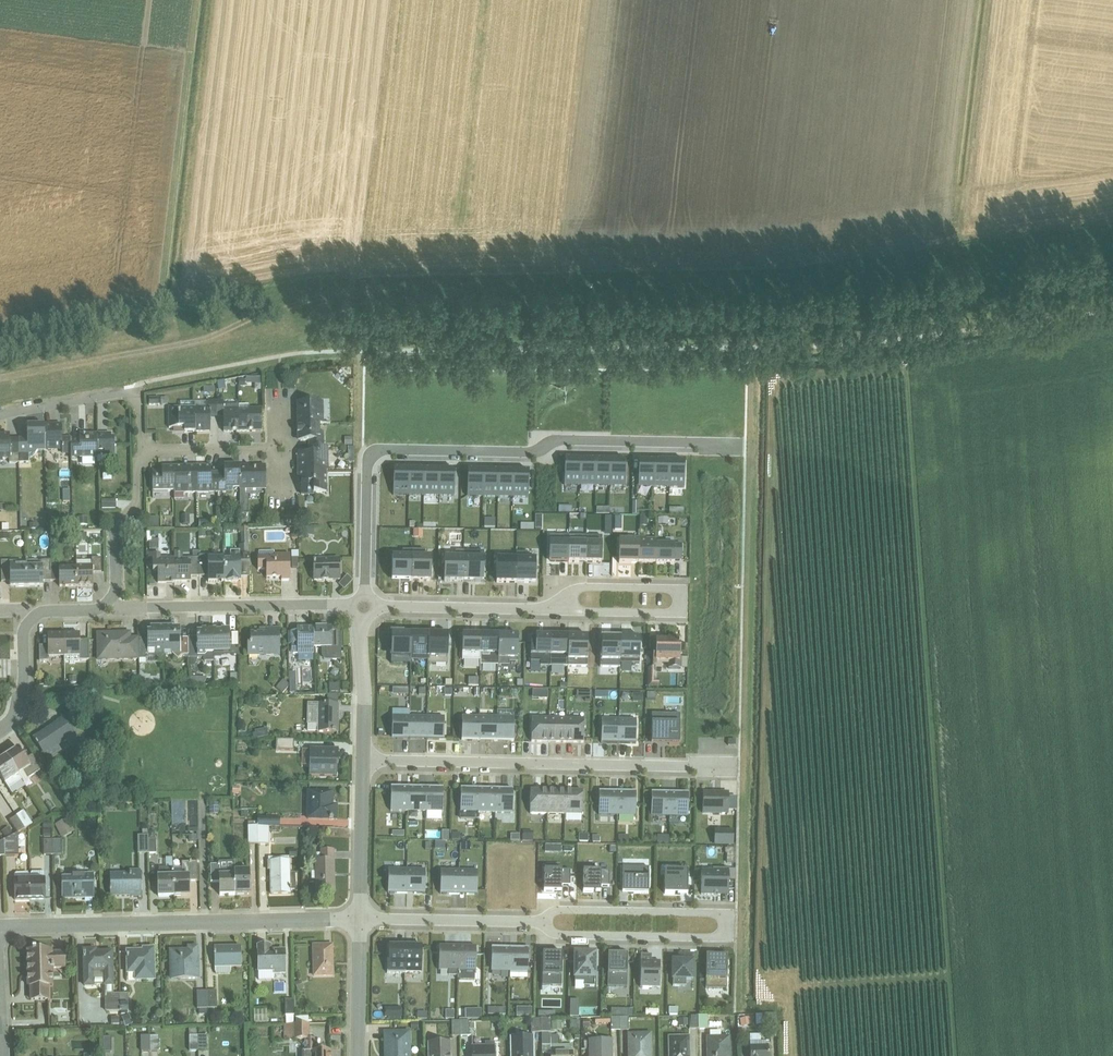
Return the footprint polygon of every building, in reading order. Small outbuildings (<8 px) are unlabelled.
[(252,380),(250,384),(259,389),(263,381),(259,379),(254,376),(252,380)] [(224,381),(217,382),(219,391),(226,390),(224,381)] [(195,433),(195,402),(181,403),(181,408),(169,408),(169,429),(174,429),(175,429),(175,432),(184,432),(184,433),(185,433),(195,433)] [(195,402),(195,433),(195,434),(211,434),(211,418),(217,418),(217,402),(209,402),(195,402)] [(217,402),(217,418),(223,418),(224,433),(239,433),(239,432),(238,406),(224,406),(224,402),(217,402)] [(297,425),(320,424),(324,424),(324,402),(297,403),(297,425)] [(238,406),(239,432),(262,432),(262,410),(249,410),(249,406),(238,406)] [(44,426),(45,452),(62,451),(62,455),(71,455),(71,439),(63,439),(62,424),(44,425),(44,426)] [(320,424),(297,425),(298,439),(300,442),(309,442),(309,449),(325,448),(324,437),(323,437),(323,433),(320,432),(320,424)] [(18,439),(19,464),(28,463),(28,458),(32,458),(37,453),(45,453),(45,452),(44,426),(27,426),(27,439),(18,439)] [(3,463),(3,461),(9,461),(9,464),(19,464),(18,439),(10,439),(10,435),(0,435),(0,463),(3,463)] [(71,439),(71,455),(71,460),(97,459),(97,435),(79,435),(79,439),(71,439)] [(97,435),(97,459),(97,463),(115,462),(115,439),(111,439),(111,435),(97,435)] [(352,439),(344,439),(345,447),(353,447),(352,439)] [(325,448),(309,449),(309,455),(298,455),(298,473),(327,472),(329,472),(328,448),(325,448)] [(595,487),(595,459),(565,459),(564,486),(595,487)] [(610,488),(611,460),(595,459),(595,487),(610,488)] [(626,488),(626,460),(611,460),(610,488),(626,488)] [(654,487),(654,460),(639,460),(638,487),(654,487)] [(654,487),(669,487),(669,460),(654,460),(654,487)] [(685,488),(685,461),(669,460),(669,487),(685,488)] [(218,473),(218,493),(233,493),(232,489),(240,489),(239,467),(224,466),(225,473),(218,473)] [(239,467),(240,489),(240,515),(248,515),(248,497),(245,497),(245,491),(265,490),(266,490),(265,466),(254,467),(254,468),(248,468),(248,467),(239,467)] [(174,468),(174,492),(174,494),(175,494),(175,498),(184,498),(184,494),(198,494),(197,467),(174,468)] [(207,467),(197,467),(198,494),(217,493),(218,493),(218,473),(211,473),(211,467),(207,467)] [(408,497),(409,467),(395,467),(394,497),(408,497)] [(424,497),(424,468),(409,467),(408,497),(424,497)] [(65,477),(65,468),(54,468),(54,477),(65,477)] [(174,492),(174,468),(165,468),(165,473),(163,473),(163,471),(152,471),(153,492),(174,492)] [(424,497),(439,498),(440,468),(424,468),(424,497)] [(440,468),(439,498),(454,498),(455,469),(440,468)] [(468,498),(483,498),(483,469),(469,469),(468,498)] [(483,498),(498,499),(498,470),(483,469),(483,498)] [(498,499),(513,499),(514,470),(498,470),(498,499)] [(513,499),(529,499),(529,470),(514,470),(513,499)] [(327,472),(298,473),(299,483),(301,485),(301,495),(328,494),(327,472)] [(116,501),(102,501),(102,510),(116,510),(116,501)] [(303,513),(293,514),(294,523),(304,523),(303,513)] [(538,513),(538,526),(563,526),(562,513),(538,513)] [(159,517),(149,518),(150,529),(158,529),(159,517)] [(479,517),(479,527),(490,527),(490,517),(479,517)] [(88,518),(78,518),(78,526),(88,526),(88,518)] [(314,528),(299,528),(299,536),(314,536),(314,528)] [(408,535),(417,536),(418,528),(408,528),(408,535)] [(249,529),(238,529),(238,533),(241,533),(241,546),(249,546),(249,534),(249,529)] [(158,533),(148,533),(148,542),(152,542),(152,537),(151,537),(158,536),(158,533)] [(569,562),(569,535),(549,535),(549,555),(551,555),(551,562),(569,562)] [(569,535),(569,562),(586,562),(586,536),(586,535),(569,535)] [(586,536),(586,562),(602,563),(602,536),(586,536)] [(639,539),(638,563),(656,564),(657,544),(657,542),(656,539),(646,539),(646,537),(639,536),(639,539)] [(638,563),(639,539),(619,539),(619,563),(638,563)] [(657,544),(656,564),(674,564),(674,561),(682,561),(682,544),(657,544)] [(411,581),(412,550),(403,550),(402,557),(392,557),(392,578),(402,578),(402,581),(411,581)] [(412,550),(411,581),(431,581),(431,557),(425,557),(425,550),(412,550)] [(464,582),(464,558),(464,551),(455,551),(455,555),(444,555),(444,581),(464,582)] [(175,559),(174,583),(191,583),(191,577),(200,577),(199,556),(199,552),(193,552),(193,559),(183,559),(183,553),(175,553),(175,559)] [(224,558),(225,582),(237,582),(241,579),(241,577),(249,576),(249,555),(240,555),(239,552),(230,552),(230,556),(224,556),(224,558)] [(516,559),(516,583),(529,583),(529,581),(536,581),(536,557),(527,557),(527,553),(517,552),(516,557),(516,559)] [(174,583),(175,559),(170,559),(171,558),(165,558),(165,559),(161,559),(161,555),(149,555),(148,566),(152,566),(153,573),(158,573),(158,584),(174,583)] [(274,558),(259,558),(257,558),(257,570),(266,570),(266,579),(282,579),(282,581),(291,581),(290,555),(274,555),(274,558)] [(199,556),(200,577),(208,577),(208,583),(225,582),(224,558),(213,558),(210,556),(199,556)] [(516,559),(516,557),(497,557),(496,583),(516,583),(516,559)] [(464,558),(464,582),(483,582),(484,558),(464,558)] [(77,568),(77,587),(93,587),(93,574),(102,573),(101,559),(92,559),(92,561),(76,561),(77,568)] [(314,569),(312,570),(312,574),(314,575),(314,581),(323,580),(328,580),(340,580),(340,559),(326,559),(326,561),(313,561),(314,569)] [(26,566),(27,588),(42,588),(43,582),(52,582),(52,569),(52,561),(43,561),(41,563),(39,563),(37,561),(26,562),(26,566)] [(27,588),(26,566),(17,566),(17,563),(14,563),(14,562),(1,562),(1,583),(10,583),(16,588),(27,588)] [(52,569),(52,582),(59,582),(59,588),(77,587),(77,568),(52,569)] [(347,576),(339,585),(344,590),(352,581),(347,576)] [(147,639),(139,639),(139,660),(145,660),(146,655),(155,655),(159,659),(160,660),(163,657),(164,656),(164,652),(170,652),(171,655),(172,655),(178,660),(182,656),(185,656),(185,659),(189,659),(188,638),(180,638),(180,629),(172,629),(172,628),(150,628),(150,634),(147,634),(147,639)] [(251,645),(247,645),(248,657),(280,656),(280,628),(270,628),(259,629),(259,633),(251,633),(251,645)] [(314,648),(313,628),(297,628),(297,633),(288,634),(288,645),(294,645),(291,647),(291,652),(294,654),(297,654),(297,655),(299,655),(299,662),(314,661),(314,648)] [(313,628),(314,648),(321,648),(321,656),(322,657),(322,659),(324,660),(325,660),(340,660),(340,663),(341,663),(341,649),(340,649),(340,645),(341,645),(341,630),(332,630),(332,628),(319,628),(315,628),(313,628)] [(213,630),(214,656),(221,656),(223,654),(230,654),(232,656),(239,656),(239,647),(238,647),(231,647),(230,647),(230,629),(221,629),(221,631),(216,631),(216,629),(213,630)] [(188,638),(189,659),(190,659),(197,658),(198,657),(205,657),(205,668),(214,667),(214,656),(213,630),(210,630),(207,633),(206,632),(197,633),(197,638),(188,638)] [(404,632),(390,632),(390,647),(391,647),(392,651),(393,651),(393,656),(391,656),(391,658),(391,663),(410,664),(410,660),(411,633),(404,633),(404,632)] [(411,633),(410,660),(427,660),(428,660),(429,634),(427,634),(420,633),(412,633),(411,633)] [(498,635),(498,665),(510,665),(510,662),(518,662),(519,633),(499,633),(498,635)] [(64,635),(64,658),(80,658),(80,661),(89,661),(89,641),(81,641),(81,634),(64,635)] [(139,660),(139,639),(130,639),(130,634),(97,635),(98,662),(139,661),(139,660)] [(429,634),(428,660),(428,664),(448,664),(448,634),(429,634)] [(481,661),(481,634),(463,634),(462,660),(481,661)] [(481,634),(481,661),(480,671),(482,671),(482,665),(496,665),(496,671),(498,671),(498,665),(498,635),(481,634)] [(64,658),(64,635),(48,635),(48,646),(39,646),(39,662),(49,661),(49,658),(64,658)] [(550,665),(551,636),(549,636),(536,636),(536,639),(531,639),(531,660),(541,660),(541,665),(548,665),(550,665)] [(551,636),(550,665),(565,665),(568,665),(568,636),(565,636),(551,636)] [(568,636),(568,665),(587,666),(588,636),(568,636)] [(620,662),(621,637),(608,637),(602,637),(601,667),(620,667),(620,664),(620,662)] [(621,637),(620,662),(640,663),(640,637),(621,637)] [(668,641),(668,638),(653,638),(653,667),(661,667),(661,663),(662,663),(662,641),(668,641)] [(662,641),(662,663),(668,663),(668,668),(681,669),(681,658),(680,658),(680,638),(668,638),(668,641),(662,641)] [(146,655),(145,660),(146,664),(163,664),(163,657),(160,660),(159,659),(155,655),(146,655)] [(541,660),(531,660),(531,672),(541,673),(541,665),(541,660)] [(648,667),(648,687),(659,687),(659,679),(657,679),(657,668),(648,667)] [(186,675),(178,679),(182,685),(189,681),(186,675)] [(283,680),(276,689),(283,694),(288,688),(288,685),(283,680)] [(328,695),(338,695),(339,694),(340,684),(330,684),(329,692),(328,692),(328,695)] [(585,699),(585,689),(573,689),(573,699),(585,699)] [(633,693),(633,702),(643,702),(643,694),(643,693),(633,693)] [(327,705),(338,705),(338,695),(328,695),(327,694),(327,705)] [(317,726),(317,732),(338,733),(338,705),(327,705),(308,705),(307,725),(317,726)] [(652,713),(651,741),(651,744),(669,744),(680,744),(680,714),(652,713)] [(479,741),(480,716),(462,715),(462,740),(479,741)] [(409,739),(410,717),(392,716),(392,737),(397,737),(397,739),(408,739),(409,739)] [(480,716),(479,741),(496,741),(497,716),(480,716)] [(497,716),(496,741),(514,741),(514,716),(497,716)] [(410,717),(409,739),(427,740),(427,717),(410,717)] [(427,717),(427,740),(439,740),(439,738),(444,738),(445,717),(427,717)] [(65,718),(33,738),(48,761),(62,752),(59,747),(76,736),(65,718)] [(549,742),(549,718),(532,718),(531,742),(549,742)] [(549,718),(549,742),(566,742),(567,718),(549,718)] [(567,718),(566,742),(584,743),(584,719),(567,718)] [(619,743),(619,719),(602,719),(601,743),(619,743)] [(619,719),(619,743),(636,743),(636,720),(619,719)] [(267,728),(255,731),(256,738),(268,736),(267,728)] [(93,742),(90,742),(90,750),(98,750),(98,742),(96,742),(96,739),(93,739),(93,742)] [(276,740),(276,751),(294,751),(294,741),(276,740)] [(310,751),(309,775),(309,776),(337,777),(338,749),(310,748),(310,751)] [(6,757),(23,783),(24,782),(43,770),(33,755),(26,760),(18,749),(6,757)] [(6,757),(0,761),(0,778),(5,785),(6,785),(13,795),(25,787),(23,783),(6,757)] [(408,811),(408,787),(396,787),(396,789),(391,789),(391,811),(408,811)] [(408,787),(408,811),(425,811),(426,788),(408,787)] [(426,788),(425,811),(427,811),(426,820),(442,820),(443,790),(438,790),(438,788),(426,788)] [(478,812),(478,789),(461,788),(460,812),(478,812)] [(478,789),(478,812),(495,813),(496,789),(478,789)] [(496,789),(495,813),(513,813),(513,789),(496,789)] [(548,813),(548,790),(530,790),(530,813),(548,813)] [(548,790),(548,813),(565,814),(565,790),(548,790)] [(565,790),(565,814),(566,814),(582,814),(583,791),(565,790)] [(617,815),(618,791),(602,791),(601,798),(599,798),(599,814),(617,815)] [(618,791),(617,815),(636,815),(636,798),(634,798),(634,791),(618,791)] [(307,792),(306,821),(338,821),(338,805),(334,805),(334,792),(307,792)] [(670,816),(670,792),(654,792),(654,798),(652,798),(651,815),(670,816)] [(670,792),(670,816),(688,816),(688,799),(686,799),(686,792),(670,792)] [(729,810),(729,796),(729,793),(703,793),(702,813),(728,813),(729,810)] [(729,796),(729,810),(737,810),(737,797),(729,796)] [(218,807),(210,807),(210,815),(219,815),(218,807)] [(17,817),(25,830),(33,825),(32,824),(34,822),(27,811),(24,813),(24,812),(17,817)] [(25,830),(17,817),(9,821),(17,833),(25,830)] [(272,827),(278,827),(280,827),(280,818),(258,818),(258,827),(269,827),(272,827)] [(68,819),(55,826),(62,839),(75,832),(68,819)] [(258,845),(258,827),(257,827),(257,821),(248,822),(248,844),(258,845)] [(9,827),(2,832),(6,839),(13,834),(9,827)] [(258,827),(258,845),(270,845),(269,827),(258,827)] [(149,854),(149,836),(148,836),(148,830),(142,830),(142,836),(138,836),(138,854),(149,854)] [(714,830),(714,844),(734,844),(734,831),(729,831),(729,830),(714,830)] [(523,831),(523,840),(533,841),(534,832),(523,831)] [(506,832),(505,840),(514,841),(515,834),(506,832)] [(5,841),(5,857),(19,857),(18,834),(5,841)] [(52,841),(53,856),(62,856),(61,840),(52,841)] [(53,856),(52,841),(44,841),(44,856),(53,856)] [(541,842),(541,851),(556,851),(556,843),(541,842)] [(471,843),(462,843),(462,851),(471,851),(471,843)] [(725,848),(725,852),(727,855),(727,863),(736,864),(736,847),(733,846),(733,848),(725,848)] [(316,870),(316,880),(316,893),(335,893),(334,851),(321,851),(321,853),(321,860),(316,860),(316,870)] [(269,861),(268,861),(268,871),(270,871),(271,895),(291,894),(291,890),(296,890),(296,874),(291,874),(291,861),(289,861),(289,857),(268,857),(269,861)] [(173,868),(174,897),(189,896),(189,881),(197,881),(197,862),(182,863),(182,868),(173,868)] [(220,871),(233,870),(233,862),(219,862),(219,866),(220,871)] [(220,871),(219,866),(210,865),(211,883),(219,883),(220,896),(235,895),(233,870),(220,871)] [(623,887),(622,893),(629,893),(648,894),(649,868),(623,867),(623,887)] [(174,897),(173,868),(160,869),(160,877),(158,877),(159,898),(174,897)] [(701,870),(701,895),(721,895),(729,895),(729,888),(729,869),(729,868),(713,868),(713,870),(701,870)] [(407,893),(407,869),(388,869),(388,880),(388,886),(391,886),(390,893),(407,893)] [(407,869),(407,893),(414,893),(415,870),(407,869)] [(459,894),(460,870),(441,869),(441,887),(443,887),(443,894),(459,894)] [(688,870),(665,869),(665,894),(681,894),(688,894),(688,888),(688,870)] [(233,870),(235,895),(251,895),(250,870),(233,870)] [(415,870),(414,893),(425,894),(426,870),(415,870)] [(467,870),(467,894),(477,895),(478,870),(467,870)] [(571,870),(544,870),(544,891),(561,892),(561,885),(570,885),(571,870)] [(610,871),(584,870),(583,892),(600,893),(601,886),(610,886),(610,871)] [(130,874),(110,874),(110,898),(131,897),(131,899),(141,898),(141,871),(130,871),(130,874)] [(29,875),(30,901),(45,901),(45,879),(44,879),(44,872),(32,873),(29,875)] [(30,901),(29,875),(27,873),(17,873),(14,875),(14,902),(30,901)] [(72,878),(62,878),(62,901),(94,900),(94,874),(72,875),(72,878)] [(332,945),(313,946),(314,976),(333,976),(332,945)] [(187,950),(169,950),(170,981),(200,980),(199,946),(187,947),(187,950)] [(241,946),(214,947),(215,975),(231,975),(231,973),(231,968),(242,968),(241,946)] [(272,946),(257,946),(258,973),(273,973),(273,975),(286,975),(286,950),(272,950),(272,946)] [(405,972),(406,946),(389,946),(389,954),(387,954),(387,973),(405,973),(405,972)] [(406,946),(405,972),(422,973),(422,946),(414,946),(406,946)] [(457,970),(458,947),(442,946),(442,953),(439,953),(439,970),(449,970),(449,975),(457,975),(457,970)] [(458,947),(457,970),(476,970),(476,954),(474,953),(474,947),(458,947)] [(510,971),(510,948),(494,947),(494,954),(492,954),(491,971),(510,971)] [(142,950),(126,951),(126,975),(134,975),(134,982),(156,982),(155,948),(142,948),(142,950)] [(510,948),(510,971),(510,978),(527,978),(527,971),(528,971),(529,955),(526,955),(526,948),(510,948)] [(121,1012),(120,994),(114,994),(113,952),(97,952),(97,949),(83,950),(83,988),(95,988),(95,986),(103,986),(103,987),(105,988),(105,1012),(121,1012)] [(33,952),(27,952),(28,987),(31,987),(31,1001),(50,1001),(49,988),(54,988),(53,970),(65,970),(65,954),(52,954),(51,952),(36,952),(36,951),(33,951),(33,952)] [(543,953),(542,985),(562,986),(562,960),(562,953),(555,953),(543,953)] [(575,953),(575,981),(584,981),(584,985),(594,985),(594,979),(596,979),(596,960),(596,954),(589,954),(575,953)] [(620,954),(608,954),(608,986),(627,986),(628,961),(628,954),(620,954)] [(641,954),(640,986),(660,987),(660,961),(652,961),(652,955),(641,954)] [(673,962),(673,985),(686,986),(686,981),(693,981),(693,955),(680,955),(680,962),(673,962)] [(706,962),(706,987),(727,988),(727,956),(715,956),(706,956),(706,962)] [(301,981),(295,983),(298,991),(304,989),(301,981)] [(207,992),(208,1012),(213,1012),(213,1009),(217,1009),(217,991),(207,992)] [(208,1012),(207,992),(197,992),(198,1009),(199,1009),(199,1014),(208,1014),(208,1012)] [(120,994),(121,1012),(121,1014),(128,1014),(128,1011),(129,1011),(129,994),(120,994)] [(570,999),(570,1016),(578,1016),(579,1000),(570,999)] [(294,1016),(295,1016),(294,1001),(285,1001),(285,1003),(279,1002),(279,1007),(286,1007),(286,1016),(286,1019),(285,1019),(285,1024),(294,1024),(294,1016)] [(389,1016),(401,1017),(402,1007),(385,1007),(385,1016),(389,1016)] [(673,1016),(673,1007),(664,1007),(664,1016),(673,1016)] [(611,1008),(611,1016),(629,1017),(629,1009),(611,1008)] [(267,1009),(254,1010),(254,1024),(268,1023),(267,1009)] [(446,1010),(445,1019),(455,1019),(455,1010),(446,1010)] [(129,1015),(123,1018),(126,1027),(133,1024),(129,1015)] [(294,1016),(294,1024),(309,1024),(308,1015),(295,1016),(294,1016)] [(751,1015),(751,1027),(772,1027),(772,1015),(751,1015)] [(685,1029),(693,1029),(693,1016),(685,1016),(685,1029)] [(694,1030),(704,1030),(704,1016),(694,1016),(694,1030)] [(119,1017),(111,1017),(112,1026),(120,1025),(119,1017)] [(619,1018),(620,1031),(629,1031),(629,1017),(619,1018)] [(735,1017),(735,1026),(746,1026),(745,1017),(735,1017)] [(620,1031),(619,1018),(611,1018),(611,1031),(620,1031)] [(542,1033),(541,1019),(531,1019),(532,1034),(542,1033)] [(542,1033),(542,1046),(551,1046),(551,1055),(573,1055),(573,1045),(558,1045),(558,1035),(551,1036),(551,1019),(541,1019),(542,1033)] [(461,1037),(461,1021),(452,1021),(452,1037),(461,1037)] [(461,1021),(461,1037),(470,1037),(469,1021),(461,1021)] [(562,1021),(553,1022),(553,1031),(562,1030),(562,1021)] [(580,1021),(571,1021),(571,1030),(580,1030),(580,1021)] [(285,1024),(284,1024),(284,1040),(305,1040),(305,1043),(303,1045),(305,1048),(305,1052),(302,1052),(302,1054),(302,1055),(330,1055),(330,1052),(326,1052),(326,1049),(318,1049),(318,1039),(310,1039),(310,1024),(309,1024),(294,1024),(285,1024)] [(198,1051),(198,1036),(197,1036),(197,1029),(189,1029),(190,1051),(198,1051)] [(706,1037),(707,1055),(731,1055),(731,1036),(721,1036),(721,1030),(710,1030),(710,1037),(706,1037)] [(384,1033),(385,1055),(410,1055),(410,1032),(384,1033)] [(627,1034),(628,1055),(653,1055),(652,1033),(627,1034)] [(198,1036),(198,1051),(207,1051),(207,1036),(198,1036)] [(510,1037),(510,1055),(535,1055),(534,1036),(510,1037)] [(668,1036),(668,1055),(691,1055),(690,1036),(668,1036)] [(150,1052),(150,1037),(141,1037),(141,1052),(150,1052)] [(150,1037),(150,1052),(159,1052),(159,1037),(150,1037)] [(112,1038),(103,1038),(103,1053),(112,1053),(112,1038)] [(588,1040),(589,1055),(613,1055),(613,1039),(588,1040)] [(750,1042),(750,1055),(769,1055),(768,1046),(766,1046),(766,1041),(761,1042),(750,1042)] [(428,1043),(428,1055),(452,1055),(451,1042),(428,1043)] [(471,1046),(472,1055),(495,1055),(495,1043),(485,1043),(485,1046),(471,1046)]
